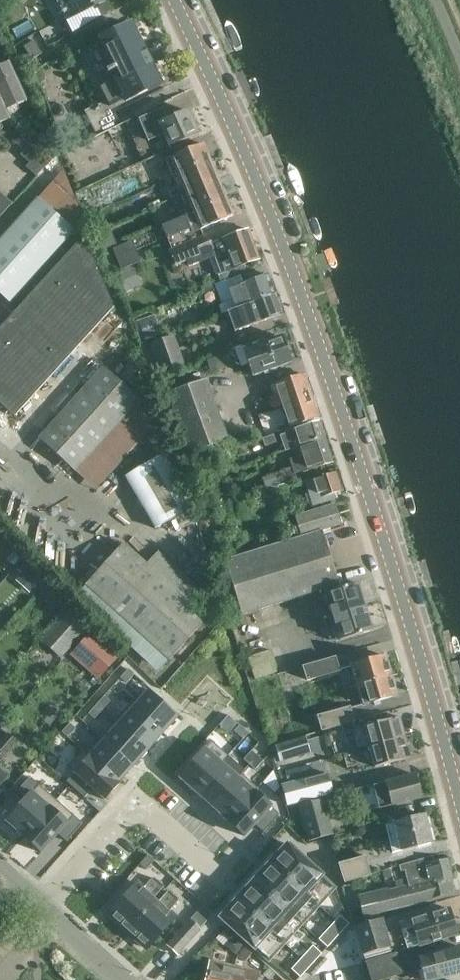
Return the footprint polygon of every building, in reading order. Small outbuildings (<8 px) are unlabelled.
[(111,11),(105,0),(55,0),(72,34),(111,11)] [(112,71),(116,79),(101,87),(110,107),(126,99),(128,103),(164,85),(147,52),(139,56),(125,27),(101,39),(114,67),(107,70),(109,73),(112,71)] [(32,60),(42,53),(34,40),(23,47),(32,60)] [(0,67),(0,100),(9,120),(10,119),(15,115),(20,109),(18,104),(26,101),(9,63),(0,67)] [(0,100),(0,131),(3,127),(1,123),(9,120),(0,100)] [(169,146),(199,134),(189,110),(165,120),(160,109),(139,118),(148,141),(164,134),(169,146)] [(31,125),(15,143),(26,152),(38,137),(38,138),(42,134),(31,125)] [(38,137),(26,152),(22,156),(29,163),(42,149),(43,150),(47,146),(38,138),(38,137)] [(167,160),(169,166),(174,176),(178,174),(179,176),(211,162),(204,144),(167,160)] [(42,149),(29,163),(26,167),(36,176),(52,158),(43,150),(42,149)] [(211,162),(179,176),(183,188),(179,189),(181,195),(218,180),(211,162)] [(0,240),(0,296),(9,303),(84,219),(63,169),(0,240)] [(218,180),(181,195),(188,212),(226,197),(218,180)] [(0,197),(0,216),(12,203),(3,194),(0,197)] [(233,215),(226,197),(188,212),(189,214),(162,225),(166,237),(188,228),(194,226),(196,230),(233,215)] [(222,239),(223,242),(215,245),(221,259),(215,261),(222,281),(245,273),(242,266),(259,259),(248,229),(222,239)] [(11,300),(17,306),(83,236),(78,231),(11,300)] [(169,251),(175,266),(214,250),(208,234),(169,251)] [(16,310),(8,304),(0,313),(0,326),(1,327),(0,327),(0,404),(14,416),(113,308),(86,242),(82,238),(16,310)] [(131,241),(101,253),(111,275),(140,263),(131,241)] [(269,274),(229,289),(233,301),(220,305),(223,314),(276,294),(269,274)] [(276,294),(223,314),(228,313),(235,332),(283,314),(276,294)] [(241,342),(244,350),(253,377),(292,364),(282,336),(267,342),(263,332),(241,342)] [(162,371),(184,363),(173,334),(151,342),(162,371)] [(159,417),(139,399),(121,384),(103,367),(38,437),(74,470),(94,488),(159,417)] [(276,384),(270,386),(273,396),(279,394),(283,405),(311,396),(304,374),(276,384)] [(192,455),(229,441),(206,380),(169,394),(192,455)] [(311,396),(283,405),(290,426),(318,417),(311,396)] [(252,428),(256,440),(275,434),(271,421),(252,428)] [(320,421),(290,431),(290,433),(281,436),(286,451),(296,447),(298,451),(327,441),(320,421)] [(276,442),(274,434),(262,438),(265,446),(276,442)] [(327,441),(298,451),(299,457),(290,459),(293,466),(285,470),(262,478),(266,490),(289,482),(289,483),(299,480),(296,474),(333,462),(327,441)] [(163,453),(123,476),(152,529),(193,506),(163,453)] [(336,472),(307,482),(314,506),(336,499),(334,493),(342,490),(336,472)] [(242,615),(245,614),(258,610),(339,585),(323,531),(342,526),(336,505),(297,517),(304,538),(226,562),(242,615)] [(186,536),(171,552),(194,575),(210,559),(186,536)] [(170,658),(207,618),(195,607),(206,595),(158,551),(147,564),(123,543),(87,584),(170,658)] [(322,595),(329,618),(365,607),(358,583),(322,595)] [(365,607),(329,618),(337,642),(373,631),(365,607)] [(40,640),(62,659),(90,628),(68,608),(40,640)] [(91,631),(70,654),(99,680),(120,657),(91,631)] [(278,672),(270,650),(248,658),(255,680),(278,672)] [(353,664),(359,684),(391,675),(385,655),(353,664)] [(308,680),(339,671),(335,656),(304,666),(308,680)] [(129,669),(121,678),(127,683),(135,674),(129,669)] [(391,675),(359,684),(364,704),(397,695),(391,675)] [(144,688),(129,705),(162,734),(177,717),(144,688)] [(104,696),(96,705),(103,710),(110,701),(104,696)] [(96,705),(89,714),(95,719),(103,710),(96,705)] [(162,734),(129,705),(115,721),(148,750),(162,734)] [(323,730),(354,721),(350,707),(319,716),(323,730)] [(364,727),(369,747),(405,737),(399,717),(364,727)] [(148,750),(115,721),(100,737),(134,766),(148,750)] [(70,723),(62,732),(68,737),(76,728),(70,723)] [(240,725),(235,731),(243,739),(249,733),(240,725)] [(17,741),(8,733),(0,741),(0,760),(17,741)] [(315,755),(323,752),(318,733),(310,736),(315,755)] [(276,746),(281,763),(312,753),(306,736),(276,746)] [(134,766),(100,737),(87,752),(119,782),(134,766)] [(405,737),(369,747),(375,767),(410,758),(405,737)] [(212,741),(179,777),(196,792),(222,763),(223,763),(229,756),(212,741)] [(119,782),(87,752),(83,749),(68,767),(75,773),(67,781),(85,797),(92,789),(104,799),(119,782)] [(252,750),(244,759),(250,765),(257,756),(252,750)] [(257,756),(250,765),(255,769),(263,761),(257,756)] [(222,763),(196,792),(212,806),(238,777),(237,777),(223,763),(222,763)] [(238,777),(212,806),(228,821),(254,792),(255,792),(258,789),(241,773),(237,777),(238,777)] [(329,773),(282,785),(287,806),(335,793),(329,773)] [(375,786),(380,803),(392,800),(394,806),(423,798),(416,774),(375,786)] [(23,837),(56,800),(30,777),(14,794),(23,802),(6,821),(23,837)] [(254,792),(228,821),(245,836),(255,824),(264,832),(280,814),(255,792),(254,792)] [(324,799),(298,806),(308,842),(334,834),(324,799)] [(82,823),(56,800),(23,837),(41,852),(58,833),(67,841),(82,823)] [(388,825),(391,838),(395,853),(433,843),(426,815),(388,825)] [(287,844),(219,918),(266,961),(334,887),(287,844)] [(148,855),(140,864),(146,870),(154,860),(148,855)] [(339,864),(344,883),(372,875),(366,856),(339,864)] [(433,856),(399,865),(401,872),(406,870),(410,886),(360,899),(364,916),(456,892),(452,878),(454,877),(449,859),(435,863),(433,856)] [(137,883),(109,914),(128,931),(156,900),(153,898),(163,886),(154,878),(144,889),(137,883)] [(156,900),(128,931),(148,949),(176,917),(168,911),(179,899),(169,891),(159,903),(156,900)] [(450,908),(399,924),(404,940),(416,936),(419,946),(458,933),(450,908)] [(340,915),(335,921),(344,929),(349,923),(340,915)] [(354,927),(353,927),(362,956),(363,956),(365,960),(366,963),(372,979),(381,979),(404,973),(397,953),(392,954),(390,947),(393,946),(384,918),(354,927)] [(191,919),(168,945),(178,954),(201,928),(191,919)] [(344,929),(335,921),(329,927),(338,935),(344,929)] [(338,935),(329,927),(324,933),(333,941),(338,935)] [(333,941),(324,933),(319,939),(328,947),(333,941)] [(313,945),(307,951),(317,959),(322,953),(313,945)] [(419,958),(424,979),(436,979),(459,974),(459,948),(419,958)] [(317,959),(307,951),(302,957),(311,965),(317,959)] [(306,971),(311,965),(302,957),(297,963),(306,971)] [(235,967),(211,961),(206,979),(232,979),(235,967)] [(306,971),(297,963),(291,969),(300,977),(306,971)] [(235,967),(232,979),(258,979),(259,973),(235,967)]
